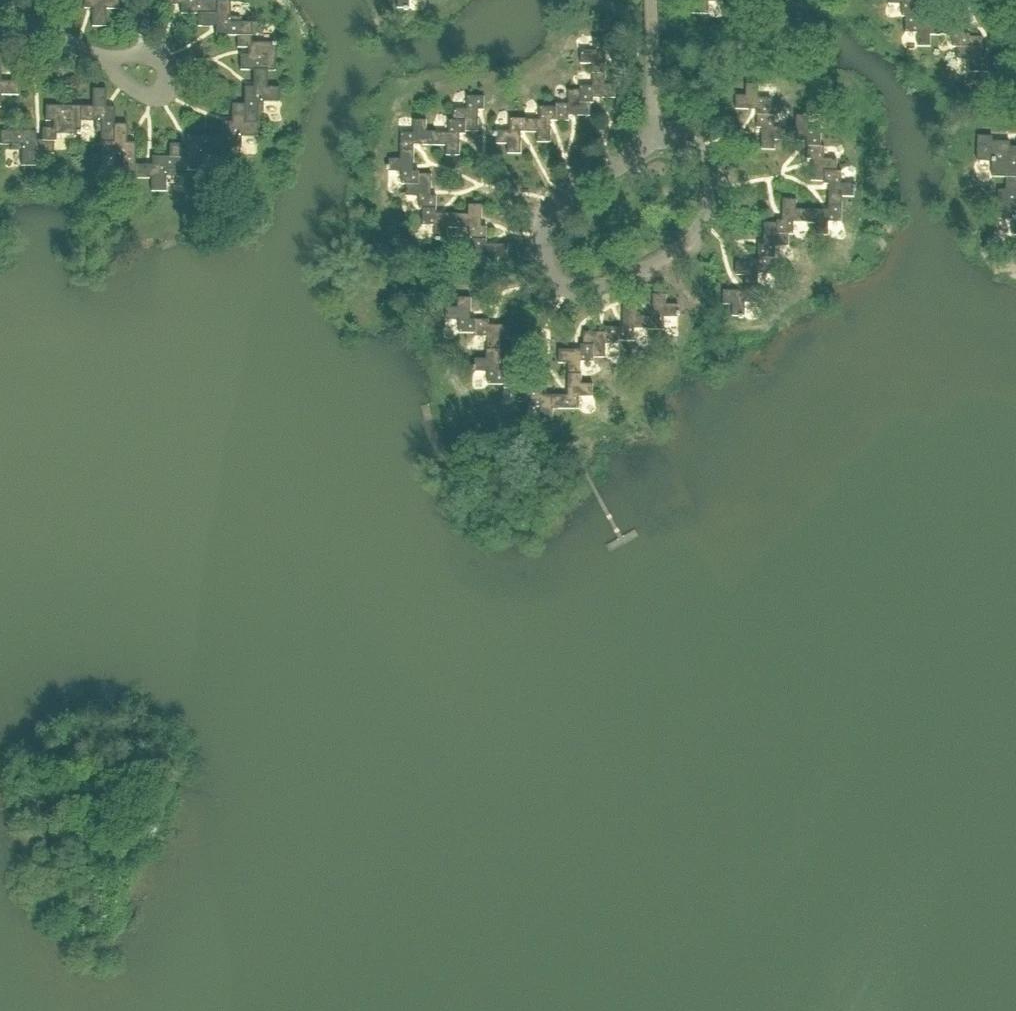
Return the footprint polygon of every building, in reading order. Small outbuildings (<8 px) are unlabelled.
[(163,5),(181,5),(180,14),(198,14),(197,27),(215,27),(215,36),(237,36),(237,48),(248,48),(248,55),(240,55),(240,71),(253,71),(253,88),(244,87),(244,105),(231,104),(231,122),(222,122),(222,136),(187,136),(187,144),(169,144),(169,157),(152,156),(152,165),(135,165),(135,143),(126,142),(127,125),(114,124),(114,107),(106,107),(106,89),(92,89),(92,107),(46,106),(45,122),(53,122),(53,129),(42,129),(42,140),(36,140),(36,132),(1,131),(1,145),(12,145),(12,150),(21,150),(21,166),(35,167),(35,154),(53,154),(53,142),(55,142),(55,134),(80,134),(80,121),(95,121),(95,131),(100,131),(100,156),(116,157),(116,166),(121,166),(121,178),(151,179),(151,191),(166,192),(166,176),(175,176),(175,170),(201,171),(201,155),(211,155),(211,150),(222,150),(222,158),(235,158),(235,146),(241,146),(241,137),(257,137),(257,112),(263,112),(263,102),(279,102),(279,88),(266,88),(267,71),(275,71),(275,44),(251,43),(251,23),(239,23),(239,18),(230,17),(230,1),(205,1),(205,0),(163,0),(163,5)] [(83,7),(92,8),(91,25),(105,26),(105,8),(118,8),(118,0),(83,0),(83,7)] [(399,8),(407,8),(407,9),(410,9),(410,8),(412,7),(412,0),(399,0),(399,8)] [(690,12),(707,13),(707,0),(720,1),(720,0),(690,0),(690,12)] [(887,4),(898,4),(897,7),(901,7),(900,18),(906,18),(905,32),(920,33),(919,46),(932,47),(933,36),(942,36),(942,35),(955,36),(954,48),(959,48),(958,60),(971,60),(970,72),(988,74),(989,60),(983,60),(985,39),(972,38),(972,36),(967,35),(968,15),(955,14),(954,23),(922,22),(923,0),(887,0),(887,4)] [(608,39),(591,39),(591,51),(578,51),(578,64),(589,64),(589,74),(590,74),(590,86),(577,86),(577,91),(566,91),(566,104),(553,104),(553,108),(537,108),(537,120),(525,120),(525,119),(508,119),(508,132),(495,132),(495,134),(493,134),(493,137),(495,138),(495,145),(506,145),(506,155),(520,155),(520,133),(535,133),(535,143),(549,143),(549,122),(567,122),(567,116),(588,116),(588,104),(591,104),(591,98),(612,99),(612,85),(602,85),(603,53),(608,53),(608,39)] [(16,96),(17,82),(0,82),(0,95),(16,96)] [(757,84),(744,84),(744,95),(734,95),(734,108),(755,109),(755,127),(760,127),(760,149),(773,150),(774,140),(805,141),(805,159),(810,159),(810,181),(823,181),(823,184),(828,184),(827,210),(795,209),(796,199),(782,199),(782,220),(776,220),(776,223),(764,222),(763,244),(758,244),(758,262),(736,261),(736,275),(746,275),(745,291),(724,290),(724,304),(733,304),(733,316),(740,316),(740,318),(744,318),(744,316),(746,316),(746,303),(759,303),(759,286),(758,286),(758,274),(771,274),(771,258),(775,258),(775,245),(788,246),(789,234),(793,234),(793,222),(806,222),(806,223),(815,223),(815,235),(828,235),(828,222),(841,222),(841,196),(853,197),(853,190),(855,190),(855,186),(853,186),(853,184),(840,183),(840,171),(835,171),(836,159),(822,158),(823,146),(819,146),(819,130),(807,129),(807,116),(805,116),(805,114),(801,114),(801,116),(794,115),(794,127),(784,126),(784,127),(772,127),(772,114),(769,114),(769,98),(756,97),(757,84)] [(484,96),(467,96),(466,109),(453,109),(453,120),(449,120),(448,133),(436,133),(436,132),(427,132),(427,120),(414,120),(414,133),(401,133),(401,159),(389,159),(389,166),(388,166),(388,170),(389,170),(389,172),(403,172),(402,185),(407,185),(407,197),(420,197),(420,209),(424,209),(423,226),(436,226),(436,239),(438,239),(438,241),(441,241),(441,239),(448,239),(449,228),(458,228),(458,227),(471,227),(470,240),(474,240),(474,256),(486,256),(486,270),(499,270),(499,258),(509,259),(509,245),(487,245),(488,226),(482,226),(483,205),(469,205),(469,214),(437,214),(437,196),(432,196),(432,174),(420,174),(420,171),(414,171),(415,145),(447,146),(446,155),(460,156),(460,134),(465,134),(465,131),(478,131),(478,110),(483,110),(484,96)] [(977,136),(977,162),(993,162),(992,178),(1007,178),(1007,191),(999,191),(999,220),(1014,221),(1014,236),(1015,236),(1015,147),(1010,147),(1010,142),(993,141),(993,136),(977,136)] [(666,295),(653,295),(653,317),(637,317),(637,307),(623,307),(623,328),(605,328),(605,334),(584,333),(584,346),(581,346),(581,351),(560,351),(560,365),(569,365),(569,397),(544,397),(544,392),(541,391),(541,379),(519,378),(519,373),(502,373),(502,341),(511,341),(512,327),(490,327),(490,321),(472,321),(472,299),(459,299),(459,309),(447,309),(447,322),(460,322),(460,335),(476,335),(476,338),(489,339),(489,351),(488,351),(488,361),(476,361),(476,368),(475,368),(475,372),(476,372),(476,373),(490,374),(490,386),(506,387),(506,390),(518,390),(518,404),(530,404),(530,409),(543,409),(543,422),(544,422),(544,424),(548,424),(548,422),(555,422),(555,411),(581,411),(581,398),(594,398),(594,386),(583,386),(583,376),(582,376),(582,363),(595,363),(595,359),(606,359),(606,346),(619,346),(619,342),(635,342),(635,330),(647,330),(647,331),(664,331),(664,318),(678,318),(678,316),(679,316),(679,313),(678,313),(678,305),(666,305),(666,295)]
